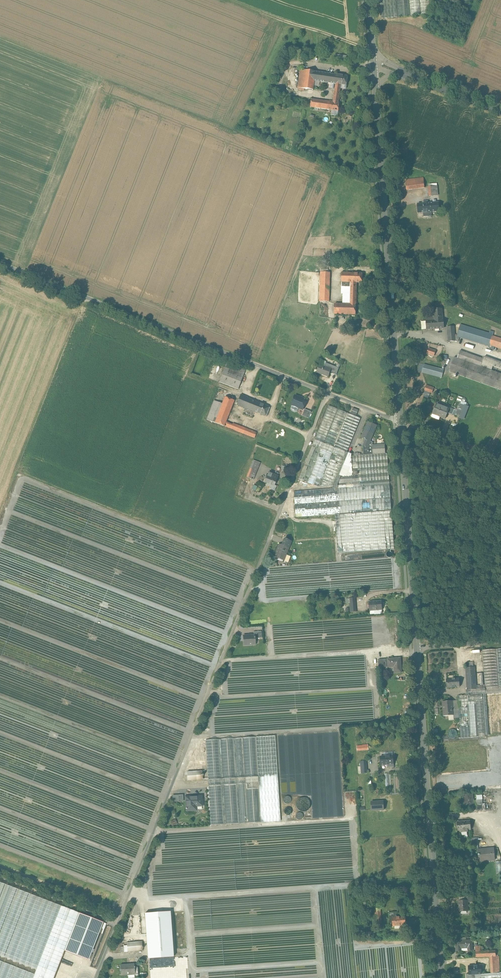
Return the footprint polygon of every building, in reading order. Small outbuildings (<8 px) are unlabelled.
[(380,19),(396,18),(395,0),(379,0),(380,19)] [(397,18),(411,17),(410,0),(396,0),(397,18)] [(421,16),(431,15),(430,0),(420,0),(421,16)] [(347,56),(339,55),(338,62),(346,63),(347,56)] [(316,72),(301,69),(298,88),(313,90),(314,81),(316,72)] [(340,75),(316,72),(314,81),(336,84),(338,84),(340,75)] [(348,77),(340,75),(338,84),(341,85),(346,86),(348,77)] [(336,84),(333,102),(311,99),(310,107),(338,111),(339,103),(338,103),(341,85),(338,84),(336,84)] [(423,179),(405,180),(405,190),(423,188),(423,179)] [(437,186),(428,187),(429,197),(438,196),(437,186)] [(438,203),(428,204),(428,203),(425,203),(425,202),(422,202),(422,204),(417,204),(418,212),(423,212),(423,217),(431,216),(431,212),(439,211),(438,203)] [(330,272),(321,272),(320,302),(329,302),(330,272)] [(354,274),(341,273),(340,282),(350,283),(353,283),(354,274)] [(362,274),(354,274),(353,283),(356,283),(361,283),(362,274)] [(350,283),(340,282),(340,285),(342,285),(341,304),(349,304),(350,283)] [(353,283),(350,283),(349,304),(341,304),(334,304),(334,314),(355,315),(356,283),(353,283)] [(443,309),(434,310),(434,317),(426,318),(427,329),(444,328),(443,309)] [(493,336),(494,333),(490,332),(490,334),(460,325),(457,336),(489,346),(490,345),(500,348),(500,339),(493,336)] [(495,361),(484,357),(483,359),(459,351),(457,358),(480,367),(481,366),(491,370),(493,366),(495,361)] [(208,358),(199,354),(191,374),(201,377),(208,358)] [(453,357),(449,371),(500,390),(500,374),(480,367),(457,358),(453,357)] [(495,361),(493,366),(500,369),(500,363),(495,361)] [(245,369),(226,362),(224,368),(243,375),(245,369)] [(336,367),(326,363),(325,367),(320,365),(317,373),(328,377),(330,373),(333,374),(336,367)] [(443,369),(424,364),(422,372),(440,377),(443,369)] [(243,375),(224,368),(218,382),(237,389),(243,375)] [(307,400),(295,396),(291,405),(303,410),(307,400)] [(222,404),(215,423),(223,426),(225,423),(233,401),(225,397),(222,404)] [(248,400),(240,397),(237,405),(245,408),(248,400)] [(214,400),(206,419),(215,423),(222,404),(214,400)] [(269,408),(248,400),(245,408),(266,416),(269,408)] [(449,409),(437,404),(433,414),(446,419),(448,413),(447,413),(449,409)] [(464,405),(459,418),(463,420),(468,406),(464,405)] [(363,455),(350,456),(350,454),(346,452),(360,419),(348,414),(334,448),(332,447),(346,413),(329,406),(298,479),(307,483),(321,448),(322,449),(308,483),(317,487),(331,452),(332,453),(318,487),(333,486),(332,488),(294,491),(296,517),(335,514),(392,510),(387,453),(363,455)] [(311,412),(305,409),(302,416),(309,418),(311,412)] [(376,425),(367,422),(361,437),(365,439),(364,442),(369,444),(370,442),(370,441),(376,425)] [(256,434),(232,424),(232,426),(225,423),(223,426),(254,438),(256,434)] [(385,446),(372,446),(371,442),(370,442),(369,444),(368,447),(362,445),(363,455),(385,453),(385,446)] [(253,460),(246,477),(253,480),(258,469),(260,463),(253,460)] [(275,475),(268,472),(264,482),(267,483),(266,485),(271,486),(270,489),(275,491),(276,486),(274,486),(277,478),(275,477),(275,475)] [(392,510),(335,514),(336,552),(394,549),(392,510)] [(283,546),(279,545),(274,557),(288,563),(290,557),(286,555),(288,548),(283,546)] [(382,601),(369,602),(370,611),(374,610),(374,614),(382,613),(382,610),(382,601)] [(254,635),(243,636),(244,646),(255,645),(255,638),(254,635)] [(496,649),(482,650),(485,685),(485,690),(499,689),(499,685),(496,649)] [(401,658),(387,659),(388,667),(396,667),(396,673),(402,673),(401,658)] [(386,659),(378,660),(379,668),(387,667),(386,659)] [(474,667),(466,668),(468,690),(476,689),(476,685),(474,667)] [(459,679),(447,679),(447,688),(460,687),(459,679)] [(476,685),(476,689),(468,690),(466,690),(466,695),(477,694),(500,693),(500,685),(499,685),(499,689),(485,690),(485,685),(483,685),(480,685),(476,685)] [(477,694),(466,695),(457,696),(458,701),(459,710),(461,738),(485,736),(485,735),(500,734),(500,693),(477,694)] [(458,701),(442,702),(443,716),(454,715),(453,711),(459,710),(458,701)] [(455,729),(448,731),(450,738),(457,736),(455,729)] [(275,736),(256,737),(261,822),(280,821),(275,736)] [(256,737),(233,738),(239,824),(261,822),(256,737)] [(233,738),(205,740),(211,825),(239,824),(233,738)] [(393,755),(380,756),(381,765),(388,764),(388,766),(394,766),(393,760),(394,760),(394,759),(393,759),(393,755)] [(202,770),(187,771),(188,781),(203,780),(203,776),(203,774),(202,770)] [(486,810),(485,803),(483,803),(482,794),(476,795),(477,810),(486,810)] [(472,795),(463,795),(464,806),(473,806),(472,795)] [(201,796),(186,797),(187,811),(196,810),(196,806),(202,806),(201,796)] [(384,800),(371,801),(371,810),(384,810),(384,800)] [(470,821),(457,822),(458,831),(460,831),(460,835),(464,835),(464,838),(468,837),(467,834),(466,834),(466,830),(471,830),(470,821)] [(494,849),(478,850),(478,856),(480,856),(480,860),(491,859),(491,860),(494,860),(494,849)] [(467,901),(458,901),(459,912),(468,911),(467,901)] [(381,908),(375,908),(375,913),(373,913),(373,918),(375,918),(376,927),(382,927),(381,908)] [(170,912),(158,913),(161,958),(174,957),(170,912)] [(405,916),(396,917),(396,912),(389,913),(390,926),(406,925),(405,916)] [(158,913),(145,914),(148,959),(161,958),(158,913)] [(472,940),(460,941),(461,948),(468,948),(468,950),(473,950),(472,940)] [(142,941),(127,942),(127,945),(127,952),(143,951),(143,949),(143,947),(142,947),(142,941)] [(476,948),(475,948),(476,957),(490,957),(491,973),(500,973),(500,972),(499,956),(496,956),(495,951),(481,951),(480,948),(476,948)] [(0,961),(0,977),(43,977),(0,961)] [(134,964),(120,965),(121,975),(134,974),(134,975),(138,974),(137,967),(135,968),(135,967),(134,967),(134,964)] [(468,966),(469,974),(466,974),(466,977),(480,977),(482,977),(481,974),(482,974),(481,965),(476,966),(468,966)]
